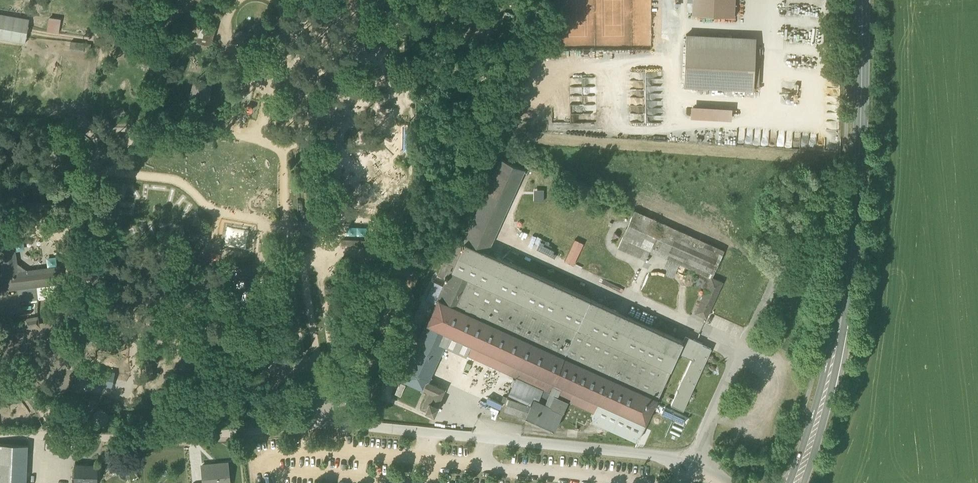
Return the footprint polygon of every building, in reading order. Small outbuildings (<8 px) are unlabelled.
[(692,10),(692,14),(734,16),(735,0),(693,0),(692,10)] [(169,22),(170,24),(172,23),(171,21),(172,20),(174,22),(176,20),(174,18),(175,18),(172,13),(165,17),(168,22),(169,22)] [(25,45),(29,20),(0,15),(0,40),(25,45)] [(45,31),(58,32),(59,18),(47,17),(45,31)] [(198,42),(210,45),(215,25),(203,22),(198,42)] [(686,34),(686,44),(756,47),(756,37),(686,34)] [(684,84),(754,87),(756,47),(686,44),(684,84)] [(403,63),(407,75),(412,74),(409,62),(403,63)] [(190,96),(196,97),(199,84),(194,83),(190,96)] [(732,108),(691,106),(690,117),(731,119),(732,108)] [(113,111),(116,116),(124,112),(122,107),(113,111)] [(502,158),(473,222),(495,232),(524,168),(502,158)] [(543,188),(533,189),(533,201),(543,200),(543,188)] [(629,239),(645,246),(651,249),(662,223),(635,210),(623,237),(629,239)] [(486,252),(495,232),(473,222),(464,241),(447,280),(444,286),(436,303),(402,379),(423,388),(426,381),(427,381),(444,345),(515,377),(543,389),(544,390),(568,400),(594,412),(590,419),(638,440),(648,417),(654,402),(655,402),(677,352),(683,341),(486,252)] [(651,249),(695,269),(707,243),(662,223),(651,249)] [(438,276),(447,280),(464,241),(455,236),(438,276)] [(618,248),(624,251),(629,239),(623,237),(618,248)] [(583,243),(574,238),(563,260),(572,265),(583,243)] [(645,246),(629,239),(624,251),(640,258),(645,246)] [(39,298),(37,285),(42,284),(41,276),(44,273),(44,268),(26,271),(18,265),(16,265),(12,241),(0,242),(0,246),(3,267),(0,268),(0,288),(6,287),(6,289),(18,288),(20,301),(39,298)] [(154,252),(166,253),(167,243),(155,242),(154,252)] [(693,282),(706,288),(711,277),(712,277),(724,251),(707,243),(695,269),(698,271),(693,282)] [(646,260),(651,249),(645,246),(640,258),(646,260)] [(252,265),(232,268),(237,298),(257,295),(252,265)] [(59,267),(44,268),(44,273),(41,276),(42,284),(37,285),(39,298),(57,296),(55,283),(61,282),(59,267)] [(262,294),(257,295),(237,298),(232,268),(226,269),(228,280),(232,308),(263,304),(262,294)] [(218,281),(228,280),(226,269),(217,271),(218,281)] [(722,282),(712,277),(711,277),(706,288),(695,312),(706,317),(722,282)] [(207,284),(210,304),(220,302),(217,282),(207,284)] [(427,299),(436,303),(444,286),(435,282),(427,299)] [(26,319),(27,327),(39,325),(37,317),(26,319)] [(686,335),(683,341),(691,345),(694,339),(686,335)] [(691,345),(683,341),(677,352),(692,358),(671,404),(683,410),(710,350),(711,348),(702,344),(703,343),(694,339),(691,345)] [(70,355),(71,368),(81,367),(80,354),(70,355)] [(377,372),(381,374),(389,357),(385,356),(377,372)] [(340,379),(343,393),(347,392),(343,378),(339,378),(340,378),(341,375),(346,375),(345,371),(337,373),(338,375),(328,377),(329,382),(340,379)] [(359,380),(360,389),(366,388),(363,373),(353,375),(355,381),(359,380)] [(515,377),(508,393),(530,403),(533,396),(538,399),(543,389),(515,377)] [(425,410),(434,414),(438,405),(437,405),(444,389),(427,381),(426,381),(423,388),(430,392),(422,408),(426,410),(425,410)] [(405,385),(400,382),(395,393),(400,396),(405,385)] [(563,411),(568,400),(544,390),(539,400),(563,411)] [(503,408),(525,416),(531,404),(507,396),(503,408)] [(554,429),(563,411),(539,400),(533,398),(531,404),(525,416),(554,429)] [(688,418),(658,405),(655,410),(686,424),(688,418)] [(90,421),(102,427),(110,416),(100,407),(90,421)] [(214,414),(215,423),(228,422),(227,413),(214,414)] [(9,462),(10,444),(0,444),(0,462),(9,462)] [(28,445),(10,444),(9,462),(13,462),(27,463),(28,445)] [(13,462),(9,462),(0,462),(0,482),(12,482),(13,462)] [(13,462),(12,482),(26,482),(27,463),(13,462)] [(227,463),(202,466),(203,482),(229,482),(227,463)] [(74,482),(86,482),(96,482),(97,482),(98,466),(84,465),(84,464),(75,464),(74,482)]
